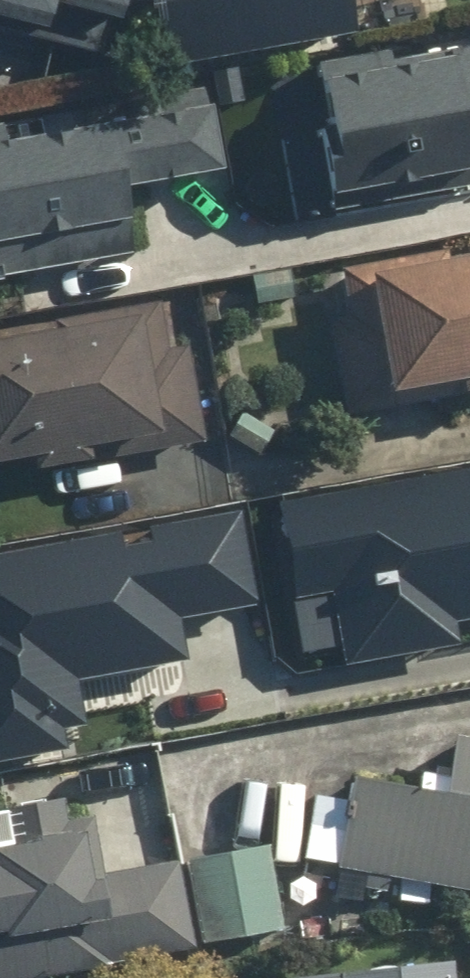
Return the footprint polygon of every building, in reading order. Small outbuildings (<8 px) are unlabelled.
[(70,26),(77,1),(130,15),(134,0),(0,0),(0,7),(70,26)] [(181,64),(371,30),(365,0),(169,0),(181,64)] [(390,62),(388,54),(314,66),(338,213),(469,191),(469,164),(469,49),(390,62)] [(149,114),(12,132),(11,124),(0,125),(0,240),(153,219),(147,180),(233,169),(224,97),(214,99),(212,85),(146,93),(149,114)] [(346,413),(469,393),(469,241),(351,260),(360,315),(331,319),(346,413)] [(0,337),(0,465),(51,457),(53,468),(109,459),(106,441),(154,433),(156,446),(211,437),(195,337),(170,342),(163,299),(66,315),(68,326),(0,337)] [(215,709),(469,673),(469,492),(429,498),(434,535),(279,557),(291,638),(204,651),(215,709)] [(306,860),(367,868),(363,896),(441,908),(443,888),(469,892),(469,732),(464,731),(455,790),(356,776),(352,798),(316,792),(306,860)] [(195,855),(109,871),(98,810),(78,814),(74,791),(0,804),(0,977),(22,977),(211,944),(195,855)] [(195,855),(211,944),(284,931),(268,842),(195,855)] [(460,966),(308,975),(308,977),(461,977),(460,966)]
